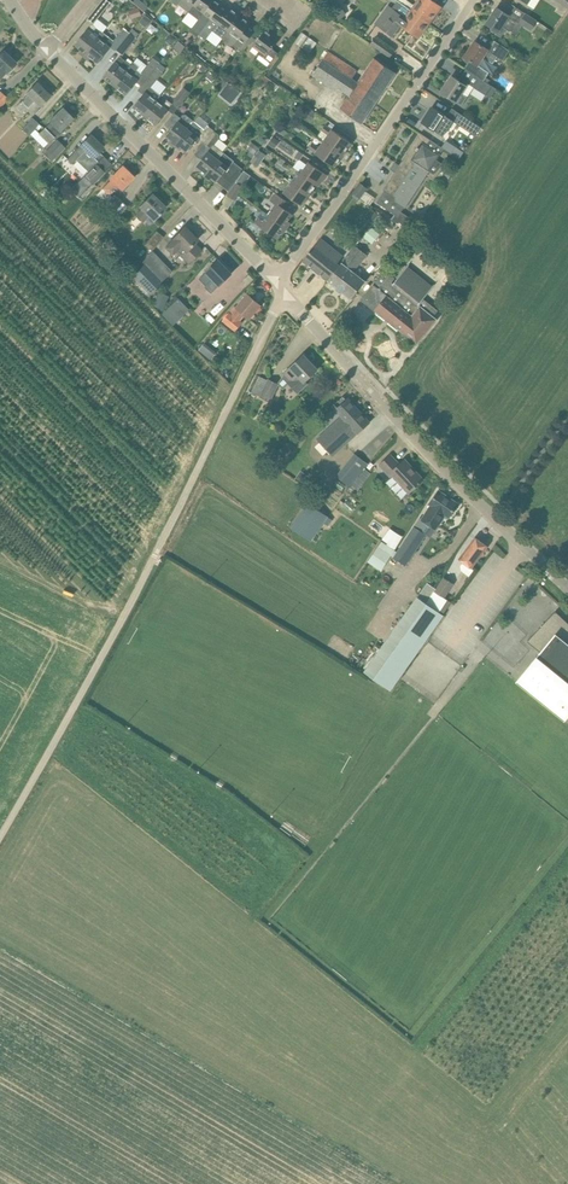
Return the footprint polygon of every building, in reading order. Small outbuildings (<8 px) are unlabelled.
[(108,0),(102,0),(88,18),(94,24),(111,3),(108,0)] [(171,1),(179,7),(180,5),(189,12),(198,0),(171,0),(171,1)] [(189,12),(199,19),(190,31),(198,37),(199,35),(218,10),(222,3),(218,0),(198,0),(189,12)] [(419,38),(429,24),(411,10),(411,9),(399,0),(398,0),(393,8),(395,10),(382,27),(393,35),(401,25),(419,38)] [(415,5),(408,0),(398,0),(399,0),(411,9),(411,10),(429,24),(442,7),(433,0),(418,0),(415,5)] [(218,10),(199,35),(206,40),(214,31),(223,38),(241,14),(230,6),(229,8),(222,3),(218,10)] [(138,7),(129,12),(132,18),(141,14),(138,7)] [(509,15),(507,14),(497,7),(487,23),(493,28),(492,31),(502,38),(507,30),(511,32),(516,24),(507,18),(509,15)] [(140,22),(147,27),(152,18),(145,14),(140,22)] [(241,14),(223,38),(225,39),(226,41),(226,43),(228,45),(230,46),(232,46),(234,46),(241,51),(254,33),(257,29),(250,24),(252,22),(241,14)] [(532,30),(538,21),(525,14),(520,23),(532,30)] [(87,29),(75,44),(82,50),(79,52),(84,56),(103,32),(98,27),(94,24),(92,23),(88,29),(87,29)] [(122,43),(130,32),(125,28),(116,38),(122,43)] [(117,50),(124,55),(140,34),(133,28),(130,32),(122,43),(117,50)] [(268,67),(270,65),(277,55),(271,50),(279,39),(266,29),(253,46),(258,50),(257,52),(259,54),(256,58),(268,67)] [(115,41),(103,32),(84,56),(90,60),(92,58),(98,63),(115,41)] [(172,34),(168,40),(181,51),(186,45),(172,34)] [(317,43),(309,37),(303,46),(312,51),(317,43)] [(390,58),(395,50),(376,37),(371,44),(390,58)] [(475,41),(465,57),(470,60),(465,68),(467,69),(466,69),(485,81),(490,73),(483,68),(478,65),(483,57),(488,60),(493,64),(498,57),(503,60),(509,51),(494,40),(488,49),(485,47),(475,41)] [(6,73),(7,73),(17,63),(3,50),(0,54),(0,79),(6,73)] [(358,71),(328,51),(313,75),(335,90),(338,87),(350,95),(341,109),(362,124),(396,73),(375,58),(359,82),(353,78),(358,71)] [(127,61),(126,61),(127,60),(120,55),(103,77),(115,86),(127,70),(134,62),(129,58),(127,61)] [(156,55),(144,71),(150,76),(160,62),(161,63),(163,60),(156,55)] [(147,80),(153,85),(163,72),(158,67),(161,63),(160,62),(150,76),(147,80)] [(127,70),(115,86),(127,95),(143,74),(138,69),(133,75),(127,70)] [(452,76),(442,92),(456,101),(462,105),(474,87),(491,98),(497,89),(485,81),(466,69),(459,80),(452,76)] [(40,106),(42,104),(50,96),(37,82),(27,93),(28,94),(16,106),(23,113),(35,100),(40,106)] [(220,92),(231,103),(241,93),(230,82),(220,92)] [(162,95),(156,90),(150,86),(133,107),(145,116),(162,95)] [(175,102),(180,106),(192,92),(186,87),(174,100),(175,101),(175,102)] [(10,98),(1,91),(0,91),(0,110),(10,98)] [(163,105),(158,101),(162,95),(145,116),(157,125),(173,104),(167,99),(163,105)] [(433,106),(422,122),(432,129),(436,131),(444,136),(449,129),(453,121),(475,135),(481,127),(451,107),(446,115),(443,113),(433,106)] [(39,133),(38,134),(45,141),(48,143),(54,138),(56,139),(62,133),(61,131),(73,118),(63,108),(54,116),(50,121),(51,122),(39,133)] [(183,115),(182,117),(175,112),(165,124),(171,129),(167,135),(172,139),(170,142),(175,146),(195,121),(187,115),(183,115)] [(35,129),(39,125),(40,124),(33,118),(23,130),(30,136),(31,135),(35,129)] [(194,133),(189,129),(195,122),(195,121),(175,146),(180,150),(182,147),(188,152),(192,146),(198,151),(214,130),(210,127),(203,125),(197,128),(194,133)] [(302,127),(296,123),(293,128),(299,132),(302,127)] [(280,133),(284,129),(277,124),(274,129),(280,133)] [(322,131),(318,137),(344,155),(352,143),(332,129),(325,125),(322,130),(322,131)] [(284,129),(280,133),(287,138),(290,133),(284,129)] [(222,155),(221,155),(225,151),(216,144),(220,139),(219,135),(214,130),(198,151),(195,155),(201,159),(197,165),(202,169),(200,172),(205,176),(222,155)] [(384,191),(377,202),(386,208),(395,214),(399,216),(401,213),(403,210),(405,207),(405,208),(406,205),(425,177),(429,171),(434,175),(442,163),(436,159),(444,148),(421,133),(402,162),(400,165),(395,172),(383,190),(384,191)] [(73,154),(68,159),(73,164),(77,161),(88,171),(84,175),(85,176),(71,190),(79,198),(93,184),(104,172),(96,164),(104,156),(103,156),(102,157),(98,153),(104,147),(90,134),(72,153),(73,154)] [(315,152),(315,153),(335,167),(344,155),(318,137),(323,141),(319,147),(313,143),(310,148),(315,152)] [(44,153),(52,161),(65,147),(57,140),(44,153)] [(446,140),(442,147),(444,148),(451,153),(455,146),(446,140)] [(262,161),(267,155),(260,149),(255,156),(262,161)] [(298,149),(293,155),(301,160),(305,154),(298,149)] [(224,152),(222,155),(205,176),(210,180),(212,177),(218,182),(222,176),(228,181),(238,169),(232,164),(235,161),(224,152)] [(258,167),(262,161),(255,156),(255,157),(258,159),(254,165),(258,167)] [(300,170),(299,171),(319,186),(327,174),(309,162),(302,172),(300,170)] [(130,185),(127,183),(134,177),(123,166),(111,179),(112,180),(97,195),(120,216),(128,207),(114,194),(112,197),(109,194),(117,185),(121,190),(122,189),(124,191),(130,185)] [(299,171),(292,182),(309,195),(317,184),(299,171)] [(234,200),(241,190),(243,187),(236,182),(227,195),(234,200)] [(302,205),(309,195),(292,182),(284,193),(302,205)] [(353,192),(354,193),(360,198),(368,188),(360,182),(353,192)] [(289,202),(279,195),(276,193),(271,201),(275,204),(268,214),(288,228),(291,223),(289,220),(293,214),(285,208),(289,202)] [(154,220),(157,216),(166,208),(152,194),(140,207),(142,209),(136,216),(142,222),(149,215),(154,220)] [(284,233),(288,228),(268,214),(264,221),(259,217),(255,222),(276,238),(281,231),(284,233)] [(166,247),(173,254),(180,246),(186,252),(182,256),(189,263),(201,250),(194,243),(198,239),(185,226),(172,239),(173,239),(166,247)] [(377,232),(372,228),(364,237),(370,242),(377,232)] [(164,237),(156,231),(145,245),(153,251),(164,237)] [(343,256),(321,239),(320,238),(303,260),(328,280),(341,266),(337,263),(343,256)] [(352,299),(359,289),(366,281),(353,271),(367,254),(356,245),(345,258),(347,259),(341,266),(328,280),(352,299)] [(435,253),(426,246),(422,252),(431,259),(435,253)] [(212,293),(223,282),(232,274),(219,260),(206,271),(207,272),(200,279),(207,286),(206,287),(212,293)] [(137,271),(132,275),(150,294),(161,283),(144,264),(137,271)] [(385,270),(362,299),(377,311),(375,313),(384,320),(386,318),(390,321),(387,324),(397,331),(399,328),(417,343),(436,319),(433,317),(439,311),(424,298),(434,286),(408,266),(394,284),(392,283),(392,282),(392,281),(394,278),(385,270)] [(160,290),(153,305),(164,310),(171,295),(160,290)] [(239,321),(244,314),(249,319),(261,305),(248,294),(236,308),(238,309),(233,315),(230,312),(223,320),(236,330),(242,323),(239,321)] [(171,306),(163,314),(174,326),(182,318),(180,316),(171,306)] [(305,382),(318,369),(304,354),(284,373),(291,380),(289,382),(298,392),(307,384),(305,382)] [(269,379),(268,380),(260,376),(252,392),(270,401),(279,384),(269,379)] [(334,455),(362,430),(370,422),(349,398),(347,400),(343,396),(332,406),(345,420),(343,421),(340,419),(319,438),(334,455)] [(348,484),(350,486),(368,464),(355,454),(338,476),(339,477),(338,479),(347,486),(348,484)] [(410,492),(415,488),(424,480),(405,459),(400,464),(391,454),(380,464),(387,472),(389,470),(410,492)] [(359,477),(353,485),(358,489),(364,481),(359,477)] [(450,517),(452,514),(459,504),(439,490),(430,503),(432,505),(423,518),(421,517),(398,552),(383,541),(369,562),(382,570),(392,555),(395,556),(407,564),(427,534),(426,533),(432,525),(436,528),(446,514),(450,517)] [(292,527),(312,541),(316,535),(319,537),(321,534),(318,532),(325,523),(329,526),(333,519),(308,503),(292,527)] [(477,561),(481,556),(488,546),(475,537),(465,551),(460,558),(472,566),(476,560),(477,561)] [(445,597),(454,584),(445,578),(436,591),(429,602),(441,611),(448,600),(445,597)] [(429,602),(428,603),(418,596),(364,671),(391,690),(444,615),(440,612),(441,611),(429,602)] [(527,641),(540,652),(525,671),(528,673),(525,676),(567,711),(567,623),(556,611),(527,641)]
